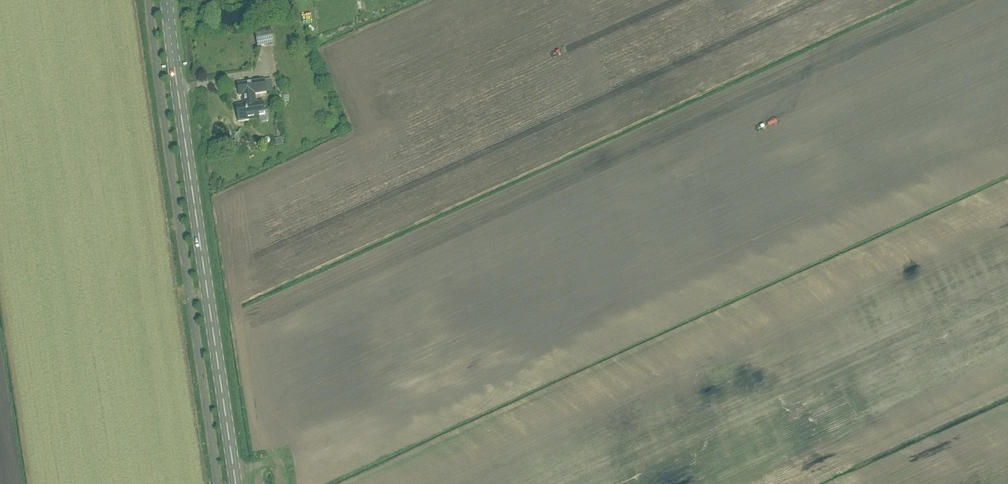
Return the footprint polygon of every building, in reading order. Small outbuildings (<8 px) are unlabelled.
[(258,49),(274,46),(270,28),(254,32),(258,49)] [(238,67),(237,80),(254,81),(255,67),(238,67)] [(239,123),(259,120),(258,113),(264,112),(263,103),(256,104),(255,95),(266,94),(265,82),(238,86),(240,98),(242,97),(244,106),(237,107),(239,123)]
